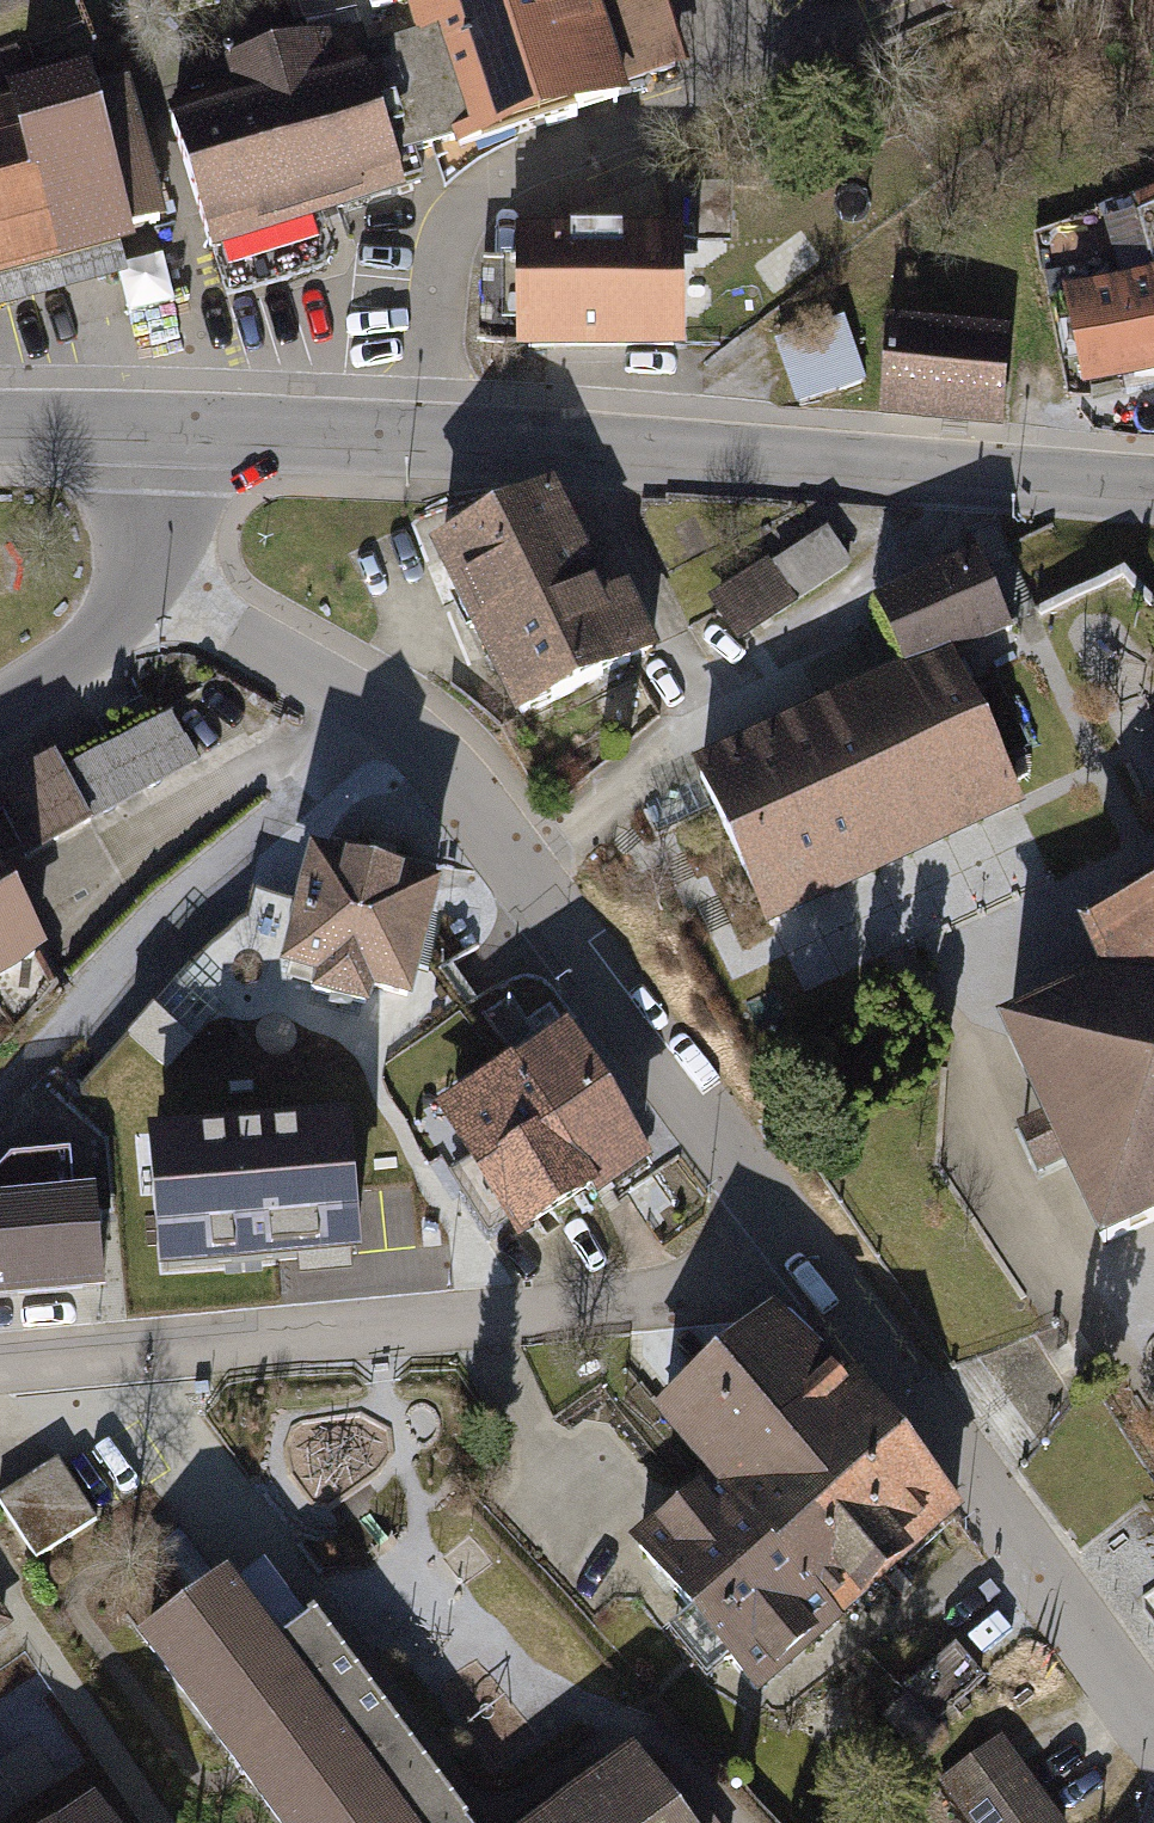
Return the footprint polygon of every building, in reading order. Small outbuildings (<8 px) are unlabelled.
[(684,95),(654,0),(348,0),(357,30),(363,50),(416,33),(457,165),(684,95)] [(147,95),(203,272),(397,212),(390,187),(457,165),(416,33),(363,50),(357,30),(147,95)] [(0,107),(0,302),(125,267),(116,236),(157,224),(115,74),(0,107)] [(681,245),(496,245),(496,364),(681,364),(681,245)] [(1073,300),(1092,386),(1153,372),(1153,283),(1073,300)] [(1006,334),(895,325),(887,413),(998,422),(1006,334)] [(552,501),(437,559),(519,723),(656,655),(625,594),(604,605),(552,501)] [(825,532),(715,602),(739,640),(849,570),(825,532)] [(1006,635),(975,565),(880,606),(911,676),(950,659),(1006,635)] [(911,676),(702,767),(769,916),(1018,804),(950,659),(911,676)] [(168,723),(59,784),(85,830),(194,769),(168,723)] [(0,793),(0,877),(85,830),(59,784),(49,766),(0,793)] [(439,902),(315,869),(286,974),(410,1008),(439,902)] [(35,960),(0,899),(0,980),(35,960)] [(979,1040),(1076,1266),(1153,1233),(1153,909),(1063,948),(1083,996),(979,1040)] [(569,1035),(507,1071),(586,1207),(648,1171),(569,1035)] [(586,1207),(507,1071),(444,1106),(522,1243),(586,1207)] [(344,1095),(315,1115),(361,1182),(390,1161),(344,1095)] [(215,1311),(213,1283),(254,1275),(225,1126),(141,1142),(159,1233),(130,1234),(135,1316),(215,1311)] [(0,1212),(0,1301),(107,1291),(99,1203),(0,1212)] [(779,1318),(656,1421),(711,1485),(834,1383),(779,1318)] [(957,1528),(834,1383),(711,1485),(834,1631),(957,1528)] [(100,1528),(55,1467),(11,1499),(57,1560),(100,1528)] [(762,1691),(834,1631),(711,1485),(638,1545),(762,1691)] [(281,1822),(468,1822),(314,1614),(271,1647),(224,1584),(146,1641),(281,1822)] [(12,1634),(0,1616),(0,1642),(12,1634)] [(947,1755),(902,1703),(878,1724),(923,1775),(947,1755)] [(935,1792),(957,1822),(1057,1822),(1002,1745),(935,1792)] [(632,1761),(549,1822),(677,1822),(632,1761)]
